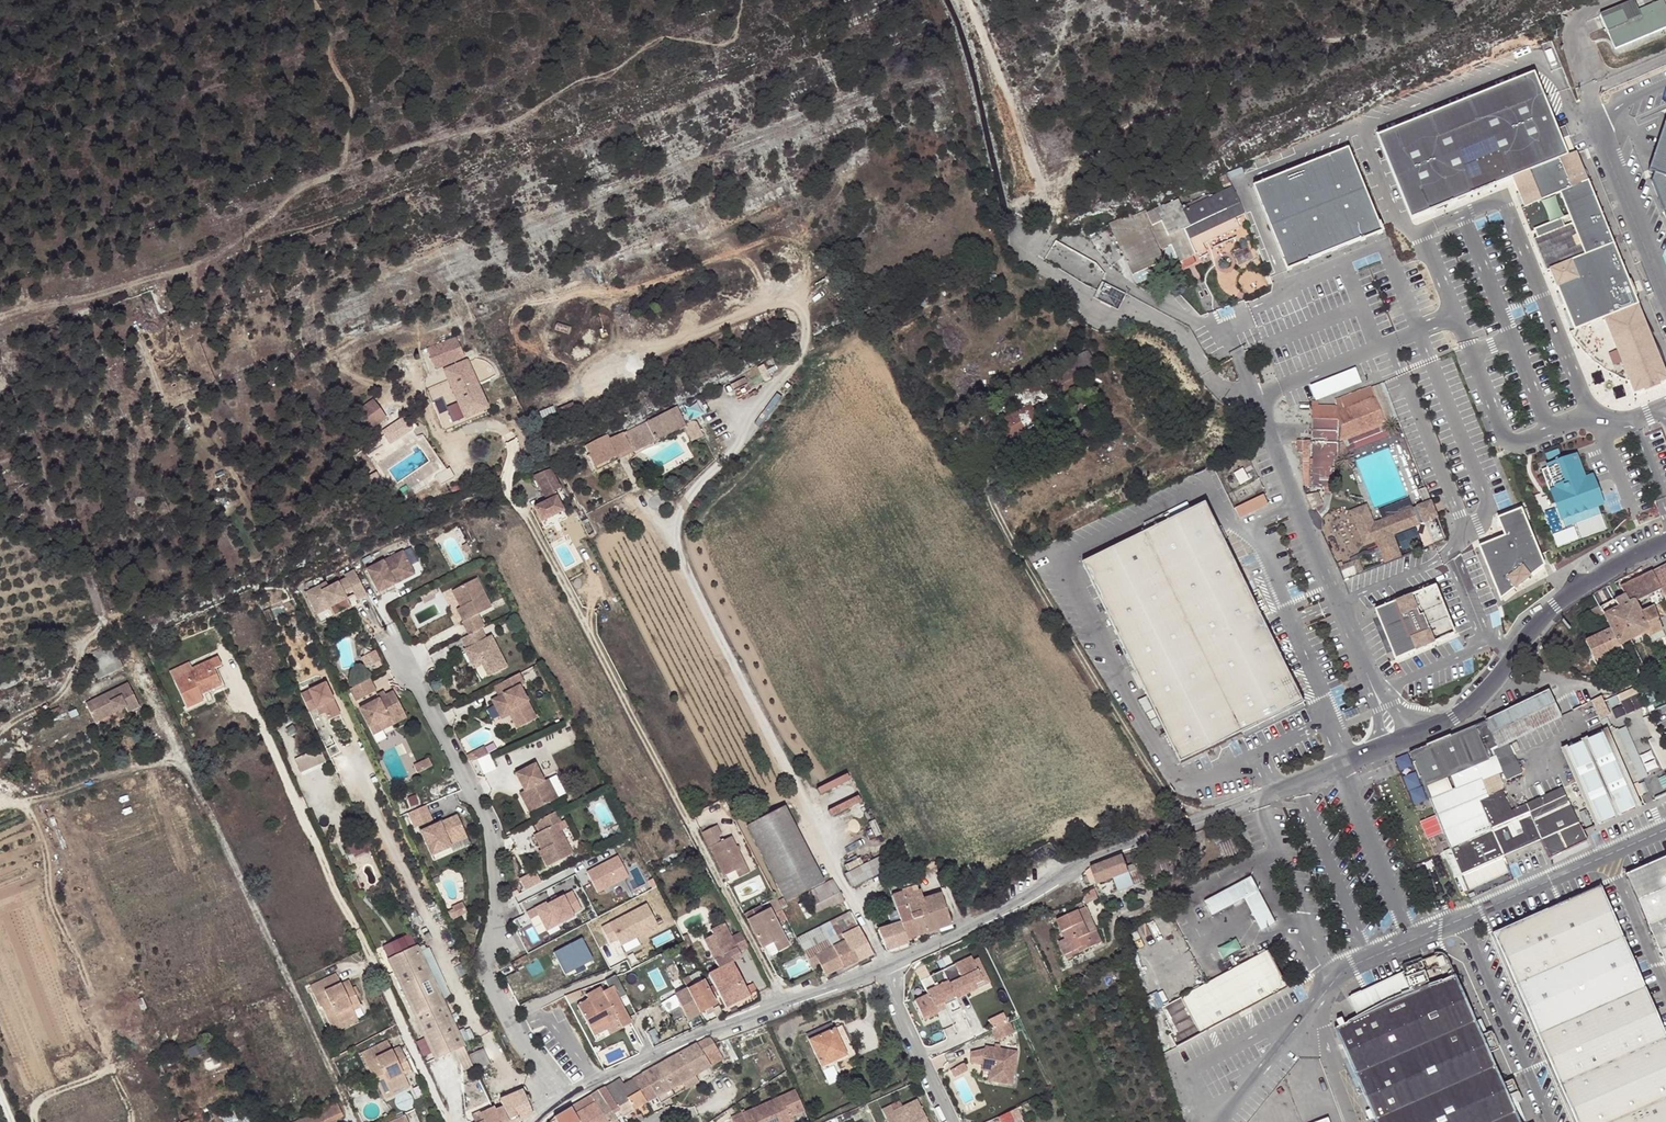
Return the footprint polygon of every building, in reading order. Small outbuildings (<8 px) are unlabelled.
[(1600,15),(1614,49),(1665,27),(1665,6),(1663,0),(1662,0),(1637,11),(1633,1),(1600,15)] [(1382,135),(1412,220),(1513,179),(1575,331),(1590,325),(1606,364),(1620,359),(1630,383),(1634,395),(1644,391),(1659,385),(1665,382),(1665,375),(1635,297),(1629,282),(1577,153),(1569,157),(1563,140),(1536,73),(1382,135)] [(1665,177),(1665,112),(1647,171),(1653,173),(1665,177)] [(1569,157),(1577,153),(1571,137),(1563,140),(1569,157)] [(1383,232),(1350,148),(1254,186),(1287,270),(1309,262),(1309,260),(1361,240),(1361,241),(1383,232)] [(1225,171),(1216,175),(1221,187),(1230,183),(1225,171)] [(1665,220),(1665,177),(1653,173),(1650,180),(1665,220)] [(1108,225),(1133,276),(1165,261),(1159,250),(1164,248),(1170,245),(1179,262),(1196,254),(1189,241),(1222,224),(1244,214),(1231,188),(1183,211),(1177,198),(1147,213),(1145,209),(1132,216),(1131,214),(1108,225)] [(1170,245),(1164,248),(1176,274),(1209,258),(1203,245),(1227,233),(1222,224),(1189,241),(1196,254),(1179,262),(1170,245)] [(1165,261),(1133,276),(1136,283),(1168,268),(1165,261)] [(1590,325),(1575,331),(1570,334),(1588,357),(1612,375),(1630,383),(1620,359),(1606,364),(1590,325)] [(454,338),(425,350),(435,371),(463,359),(454,338)] [(1076,370),(1057,379),(1064,394),(1084,384),(1080,377),(1097,368),(1090,354),(1087,352),(1077,357),(1071,360),(1076,370)] [(462,423),(487,412),(466,361),(440,371),(462,423)] [(1355,368),(1309,387),(1314,401),(1361,384),(1355,368)] [(1023,411),(997,423),(1006,443),(1041,427),(1031,407),(1048,400),(1040,384),(1016,395),(1023,411)] [(1314,401),(1314,419),(1311,418),(1310,441),(1297,441),(1297,451),(1303,452),(1302,474),(1309,474),(1309,487),(1325,487),(1334,488),(1336,488),(1338,461),(1340,461),(1340,458),(1350,453),(1345,442),(1388,425),(1371,385),(1336,399),(1339,405),(1320,405),(1320,401),(1314,401)] [(372,401),(352,414),(365,434),(385,420),(372,401)] [(696,418),(708,413),(704,402),(692,407),(696,418)] [(685,425),(688,423),(678,404),(623,433),(630,448),(632,452),(685,425)] [(384,429),(390,438),(415,421),(409,413),(384,429)] [(697,419),(688,423),(685,425),(686,427),(697,420),(697,419)] [(704,432),(697,420),(686,427),(692,439),(704,432)] [(630,448),(623,433),(610,440),(608,436),(584,449),(585,451),(594,467),(630,448)] [(632,452),(630,448),(594,467),(596,471),(632,452)] [(1577,455),(1547,466),(1555,489),(1550,491),(1560,519),(1561,519),(1564,527),(1576,523),(1599,515),(1596,507),(1601,505),(1598,495),(1599,494),(1597,487),(1596,488),(1592,477),(1585,479),(1577,455)] [(573,467),(561,473),(565,481),(577,474),(573,467)] [(536,508),(542,522),(564,512),(557,498),(555,492),(562,489),(552,468),(535,476),(548,502),(536,508)] [(1242,470),(1233,474),(1239,485),(1248,481),(1242,470)] [(366,479),(372,488),(377,485),(372,475),(366,479)] [(536,491),(525,477),(515,485),(525,499),(536,491)] [(1321,492),(1308,495),(1314,509),(1326,504),(1321,492)] [(1259,496),(1234,507),(1239,517),(1264,506),(1259,496)] [(1146,528),(1080,560),(1178,761),(1209,746),(1213,754),(1224,741),(1222,739),(1301,701),(1255,608),(1203,500),(1170,516),(1166,508),(1142,520),(1146,528)] [(1426,501),(1418,504),(1424,519),(1433,515),(1426,501)] [(1351,510),(1365,547),(1378,542),(1386,563),(1389,562),(1386,556),(1402,550),(1396,535),(1424,524),(1417,506),(1376,521),(1369,503),(1351,510)] [(1505,536),(1479,547),(1500,600),(1544,566),(1521,509),(1497,519),(1505,536)] [(1576,523),(1582,542),(1606,534),(1599,515),(1576,523)] [(1438,517),(1426,521),(1435,543),(1446,538),(1438,517)] [(467,545),(462,548),(466,556),(471,553),(467,545)] [(1402,550),(1386,556),(1389,562),(1404,556),(1402,550)] [(368,572),(380,596),(397,587),(395,584),(415,573),(404,553),(368,572)] [(1345,562),(1340,564),(1346,579),(1364,572),(1360,560),(1347,565),(1345,562)] [(1664,600),(1665,599),(1665,566),(1652,573),(1660,590),(1664,600)] [(369,598),(356,573),(346,578),(348,582),(331,591),(328,585),(308,596),(319,617),(348,602),(347,598),(344,593),(352,589),(355,594),(359,603),(369,598)] [(395,584),(397,587),(417,577),(415,573),(395,584)] [(1621,588),(1625,596),(1629,603),(1633,601),(1634,603),(1660,590),(1652,573),(1621,588)] [(462,625),(468,638),(478,633),(484,630),(478,617),(491,610),(476,581),(451,594),(460,610),(466,623),(463,624),(462,625)] [(1375,611),(1395,660),(1454,634),(1434,585),(1375,611)] [(344,593),(347,598),(355,594),(352,589),(344,593)] [(1625,596),(1614,601),(1632,640),(1642,634),(1647,632),(1639,614),(1634,603),(1633,601),(1629,603),(1625,596)] [(1600,608),(1606,620),(1611,630),(1615,637),(1620,647),(1632,640),(1614,601),(1600,608)] [(1600,608),(1599,607),(1587,613),(1594,627),(1606,620),(1600,608)] [(1649,637),(1662,631),(1654,608),(1639,614),(1647,632),(1649,637)] [(456,612),(463,624),(466,623),(460,610),(456,612)] [(1615,637),(1611,630),(1585,642),(1594,661),(1608,654),(1610,658),(1623,652),(1620,647),(1615,637)] [(460,655),(468,669),(479,663),(488,680),(504,672),(488,641),(483,643),(478,633),(468,638),(457,644),(463,654),(460,655)] [(1648,670),(1632,640),(1620,647),(1623,652),(1635,676),(1638,675),(1648,670)] [(374,652),(359,659),(364,670),(379,663),(374,652)] [(1610,658),(1608,654),(1594,661),(1596,665),(1610,659),(1610,658)] [(479,663),(468,669),(470,674),(478,669),(485,682),(488,680),(479,663)] [(199,682),(179,691),(193,720),(209,712),(204,702),(225,692),(219,678),(227,675),(223,667),(198,679),(199,682)] [(519,676),(494,689),(499,699),(492,703),(500,718),(512,712),(521,730),(537,721),(520,689),(525,686),(519,676)] [(352,694),(359,706),(378,695),(371,683),(352,694)] [(331,722),(342,717),(328,688),(302,700),(309,716),(318,712),(325,708),(328,714),(331,722)] [(1548,692),(1511,710),(1523,735),(1560,718),(1548,692)] [(91,713),(97,727),(118,717),(121,722),(131,717),(133,722),(144,717),(133,693),(91,713)] [(380,703),(361,714),(372,732),(390,721),(391,724),(406,716),(394,695),(386,699),(380,703)] [(1602,697),(1593,701),(1599,714),(1607,710),(1602,697)] [(325,708),(318,712),(321,718),(328,714),(325,708)] [(1523,735),(1511,710),(1484,723),(1485,724),(1496,748),(1509,742),(1523,735)] [(512,712),(500,718),(502,722),(510,718),(517,732),(521,730),(512,712)] [(390,721),(372,732),(376,739),(408,720),(406,716),(391,724),(390,721)] [(1643,719),(1652,737),(1648,740),(1663,771),(1665,769),(1665,750),(1649,716),(1643,719)] [(97,727),(100,732),(121,722),(118,717),(97,727)] [(1550,858),(1577,846),(1552,794),(1510,812),(1501,791),(1503,790),(1503,783),(1500,773),(1481,781),(1480,778),(1501,769),(1507,781),(1524,773),(1509,742),(1496,748),(1485,724),(1410,755),(1416,770),(1420,779),(1461,875),(1505,856),(1541,840),(1550,858)] [(1612,726),(1607,728),(1633,784),(1649,776),(1625,726),(1615,730),(1612,726)] [(1605,732),(1562,752),(1595,827),(1638,807),(1605,732)] [(476,751),(486,773),(498,768),(488,746),(476,751)] [(319,749),(294,761),(301,774),(326,762),(319,749)] [(473,754),(467,757),(470,763),(477,762),(473,754)] [(429,762),(415,767),(418,775),(432,769),(429,762)] [(524,795),(535,814),(555,803),(544,784),(535,767),(516,777),(525,794),(524,795)] [(1413,781),(1420,779),(1416,770),(1410,773),(1413,781)] [(544,784),(555,803),(560,801),(549,781),(544,784)] [(1639,783),(1633,786),(1639,797),(1644,795),(1639,783)] [(1552,794),(1577,846),(1587,841),(1562,789),(1552,794)] [(521,797),(531,816),(535,814),(524,795),(521,797)] [(748,826),(785,897),(820,875),(785,807),(748,826)] [(557,815),(540,823),(546,833),(539,836),(547,851),(543,853),(541,854),(549,870),(574,856),(558,827),(562,825),(557,815)] [(427,817),(413,823),(417,833),(431,827),(427,817)] [(459,821),(423,837),(433,861),(452,853),(451,851),(450,847),(467,840),(459,821)] [(736,869),(744,864),(730,836),(720,841),(716,836),(720,834),(715,823),(700,831),(724,875),(736,869)] [(618,826),(608,831),(613,839),(622,835),(618,826)] [(535,839),(543,853),(547,851),(539,836),(535,839)] [(367,839),(348,847),(352,856),(371,848),(367,839)] [(467,840),(450,847),(451,851),(469,843),(467,840)] [(1505,856),(1461,875),(1467,890),(1510,872),(1505,856)] [(855,885),(887,872),(881,857),(849,871),(855,885)] [(1121,857),(1099,865),(1106,881),(1096,885),(1099,893),(1100,896),(1101,897),(1101,899),(1133,886),(1126,869),(1121,857)] [(1626,876),(1665,967),(1665,858),(1626,876)] [(623,860),(591,876),(600,895),(632,878),(623,860)] [(748,871),(744,864),(736,869),(739,876),(748,871)] [(1141,864),(1126,869),(1133,886),(1148,881),(1141,864)] [(1106,881),(1099,865),(1090,870),(1094,882),(1096,885),(1106,881)] [(534,871),(517,880),(524,892),(540,884),(534,871)] [(820,875),(785,897),(787,902),(822,884),(824,883),(820,875)] [(1250,898),(1265,929),(1279,922),(1257,876),(1208,899),(1216,914),(1250,898)] [(832,879),(824,883),(822,884),(802,895),(805,901),(812,915),(834,904),(835,907),(844,902),(832,879)] [(1561,1091),(1665,1045),(1665,1039),(1649,999),(1645,992),(1599,887),(1499,932),(1493,935),(1561,1091)] [(917,888),(902,893),(904,897),(919,892),(917,888)] [(570,891),(534,910),(535,911),(539,908),(546,921),(553,917),(557,924),(571,916),(570,913),(579,908),(570,891)] [(892,896),(896,910),(906,906),(917,903),(923,901),(923,900),(920,891),(919,892),(904,897),(902,893),(892,896)] [(1084,906),(1098,900),(1094,891),(1085,894),(1084,899),(1083,902),(1084,906)] [(1080,893),(1075,896),(1079,902),(1084,899),(1080,893)] [(929,898),(934,913),(938,928),(951,925),(941,894),(929,898)] [(775,896),(769,899),(776,911),(781,909),(778,902),(775,896)] [(923,901),(917,903),(921,917),(934,913),(929,898),(923,900),(923,901)] [(812,915),(805,901),(798,905),(805,919),(812,915)] [(917,903),(906,906),(911,921),(921,917),(917,903)] [(614,937),(616,940),(632,933),(651,923),(641,904),(606,921),(614,937)] [(901,924),(907,943),(908,943),(907,938),(916,936),(911,921),(906,906),(896,910),(900,923),(900,924),(901,924)] [(464,907),(454,911),(458,922),(469,918),(464,907)] [(762,946),(765,945),(783,936),(768,907),(747,918),(762,946)] [(1064,955),(1078,950),(1085,947),(1086,952),(1102,945),(1086,908),(1057,920),(1066,940),(1059,942),(1064,955)] [(535,911),(534,910),(510,921),(515,931),(538,919),(535,911)] [(849,913),(798,941),(807,960),(827,949),(825,944),(857,928),(849,913)] [(934,913),(921,917),(926,932),(938,928),(934,913)] [(553,917),(546,921),(549,927),(557,924),(553,917)] [(926,932),(921,917),(911,921),(916,936),(926,932)] [(614,937),(606,921),(600,924),(608,940),(614,937)] [(708,976),(725,1008),(749,996),(747,993),(744,987),(732,964),(731,962),(740,958),(738,952),(730,937),(722,923),(709,929),(711,934),(703,939),(717,968),(707,973),(708,976)] [(886,950),(907,943),(901,924),(900,924),(900,923),(877,930),(886,950)] [(827,949),(807,960),(812,969),(820,965),(825,975),(842,966),(844,969),(872,955),(857,928),(825,944),(827,949)] [(730,937),(738,952),(747,947),(739,932),(730,937)] [(635,940),(632,933),(616,940),(619,948),(635,940)] [(783,936),(765,945),(770,955),(789,946),(783,936)] [(581,939),(553,953),(564,975),(592,960),(581,939)] [(416,946),(389,959),(411,1006),(436,1060),(455,1051),(459,1057),(466,1054),(451,1020),(422,959),(416,946)] [(1287,986),(1267,948),(1154,1007),(1174,1045),(1287,986)] [(973,957),(971,953),(954,961),(961,976),(948,982),(947,979),(927,989),(928,992),(914,999),(925,1020),(938,1014),(937,1012),(946,1008),(944,1003),(986,983),(973,957)] [(973,957),(986,983),(990,981),(978,955),(973,957)] [(792,976),(810,969),(805,957),(787,965),(792,976)] [(1372,997),(1351,1005),(1360,1025),(1334,1035),(1372,1121),(1518,1121),(1472,1017),(1452,971),(1448,963),(1446,960),(1443,959),(1441,959),(1437,960),(1438,963),(1424,968),(1423,966),(1406,973),(1405,977),(1408,982),(1372,997)] [(322,1009),(332,1031),(355,1018),(351,1009),(359,1005),(357,999),(353,991),(349,983),(341,986),(337,977),(311,989),(319,1010),(322,1009)] [(688,977),(682,980),(687,989),(693,986),(688,977)] [(693,986),(687,989),(700,1014),(704,1012),(711,1008),(716,1006),(704,981),(693,986)] [(669,982),(654,990),(658,997),(673,989),(669,982)] [(751,983),(744,987),(747,993),(755,989),(751,983)] [(591,1000),(590,998),(578,1004),(590,1028),(602,1022),(600,1018),(604,1017),(608,1024),(617,1019),(619,1024),(622,1028),(631,1023),(612,987),(605,991),(606,993),(591,1000)] [(603,987),(588,994),(590,998),(591,1000),(606,993),(605,991),(603,987)] [(700,1014),(687,989),(665,1001),(670,1013),(680,1008),(684,1016),(687,1021),(688,1021),(700,1014)] [(680,1008),(670,1013),(674,1021),(684,1016),(680,1008)] [(711,1008),(704,1012),(707,1017),(714,1013),(711,1008)] [(602,1022),(590,1028),(594,1035),(606,1030),(619,1024),(617,1019),(608,1024),(604,1017),(600,1018),(602,1022)] [(355,1018),(332,1031),(334,1036),(358,1024),(355,1018)] [(1010,1023),(992,1031),(997,1041),(1015,1033),(1010,1023)] [(619,1024),(606,1030),(609,1035),(622,1028),(619,1024)] [(807,1035),(810,1040),(835,1029),(833,1024),(807,1035)] [(842,1026),(835,1029),(840,1039),(847,1036),(842,1026)] [(840,1039),(835,1029),(810,1040),(822,1067),(847,1055),(845,1050),(852,1047),(847,1036),(840,1039)] [(689,1048),(643,1073),(656,1097),(671,1088),(680,1083),(691,1077),(693,1076),(723,1059),(714,1045),(709,1037),(689,1048)] [(374,1075),(384,1096),(408,1084),(404,1075),(411,1072),(401,1049),(394,1052),(390,1042),(364,1055),(372,1076),(374,1075)] [(1561,1091),(1575,1121),(1665,1121),(1665,1045),(1561,1091)] [(995,1048),(986,1046),(981,1071),(990,1073),(988,1081),(1013,1086),(1019,1052),(1000,1049),(995,1048)] [(857,1057),(852,1047),(845,1050),(847,1055),(822,1067),(824,1072),(835,1067),(857,1057)] [(484,1050),(469,1057),(476,1071),(490,1064),(484,1050)] [(473,1067),(466,1054),(459,1057),(465,1071),(473,1067)] [(964,1062),(951,1069),(955,1076),(968,1069),(964,1062)] [(160,1063),(155,1065),(161,1078),(166,1077),(160,1063)] [(835,1067),(824,1072),(831,1086),(841,1081),(835,1067)] [(656,1097),(643,1073),(631,1079),(637,1089),(646,1103),(647,1102),(656,1097)] [(691,1077),(680,1083),(684,1090),(697,1083),(693,1076),(691,1077)] [(619,1078),(605,1087),(607,1089),(623,1116),(633,1110),(625,1096),(619,1086),(623,1084),(619,1078)] [(631,1079),(623,1084),(619,1086),(625,1096),(637,1089),(631,1079)] [(408,1084),(384,1096),(386,1101),(411,1089),(408,1084)] [(671,1088),(656,1097),(660,1104),(675,1096),(671,1088)] [(607,1089),(601,1093),(618,1119),(623,1116),(607,1089)] [(633,1110),(634,1112),(640,1121),(644,1119),(637,1108),(646,1103),(637,1089),(625,1096),(633,1110)] [(500,1100),(503,1108),(504,1107),(509,1120),(516,1117),(518,1121),(519,1121),(533,1115),(522,1091),(500,1100)] [(745,1115),(746,1117),(735,1121),(782,1121),(790,1118),(805,1112),(796,1092),(745,1115)] [(598,1108),(606,1121),(613,1121),(618,1119),(601,1093),(592,1098),(598,1108)] [(571,1107),(579,1121),(592,1121),(588,1115),(598,1108),(592,1098),(590,1096),(571,1107)] [(883,1112),(888,1121),(929,1121),(919,1101),(895,1113),(892,1107),(883,1112)] [(253,1104),(248,1107),(252,1114),(257,1112),(253,1104)] [(298,1121),(333,1121),(344,1117),(338,1104),(298,1121)] [(503,1108),(494,1112),(493,1108),(473,1117),(475,1121),(519,1121),(518,1121),(516,1117),(509,1120),(504,1107),(503,1108)] [(556,1121),(557,1121),(579,1121),(571,1107),(555,1117),(556,1121)] [(592,1121),(606,1121),(598,1108),(588,1115),(592,1121)] [(1018,1109),(999,1118),(1001,1121),(1016,1121),(1022,1119),(1018,1109)] [(634,1112),(631,1115),(635,1121),(639,1121),(640,1121),(634,1112)] [(745,1115),(744,1113),(733,1118),(735,1121),(746,1117),(745,1115)]
